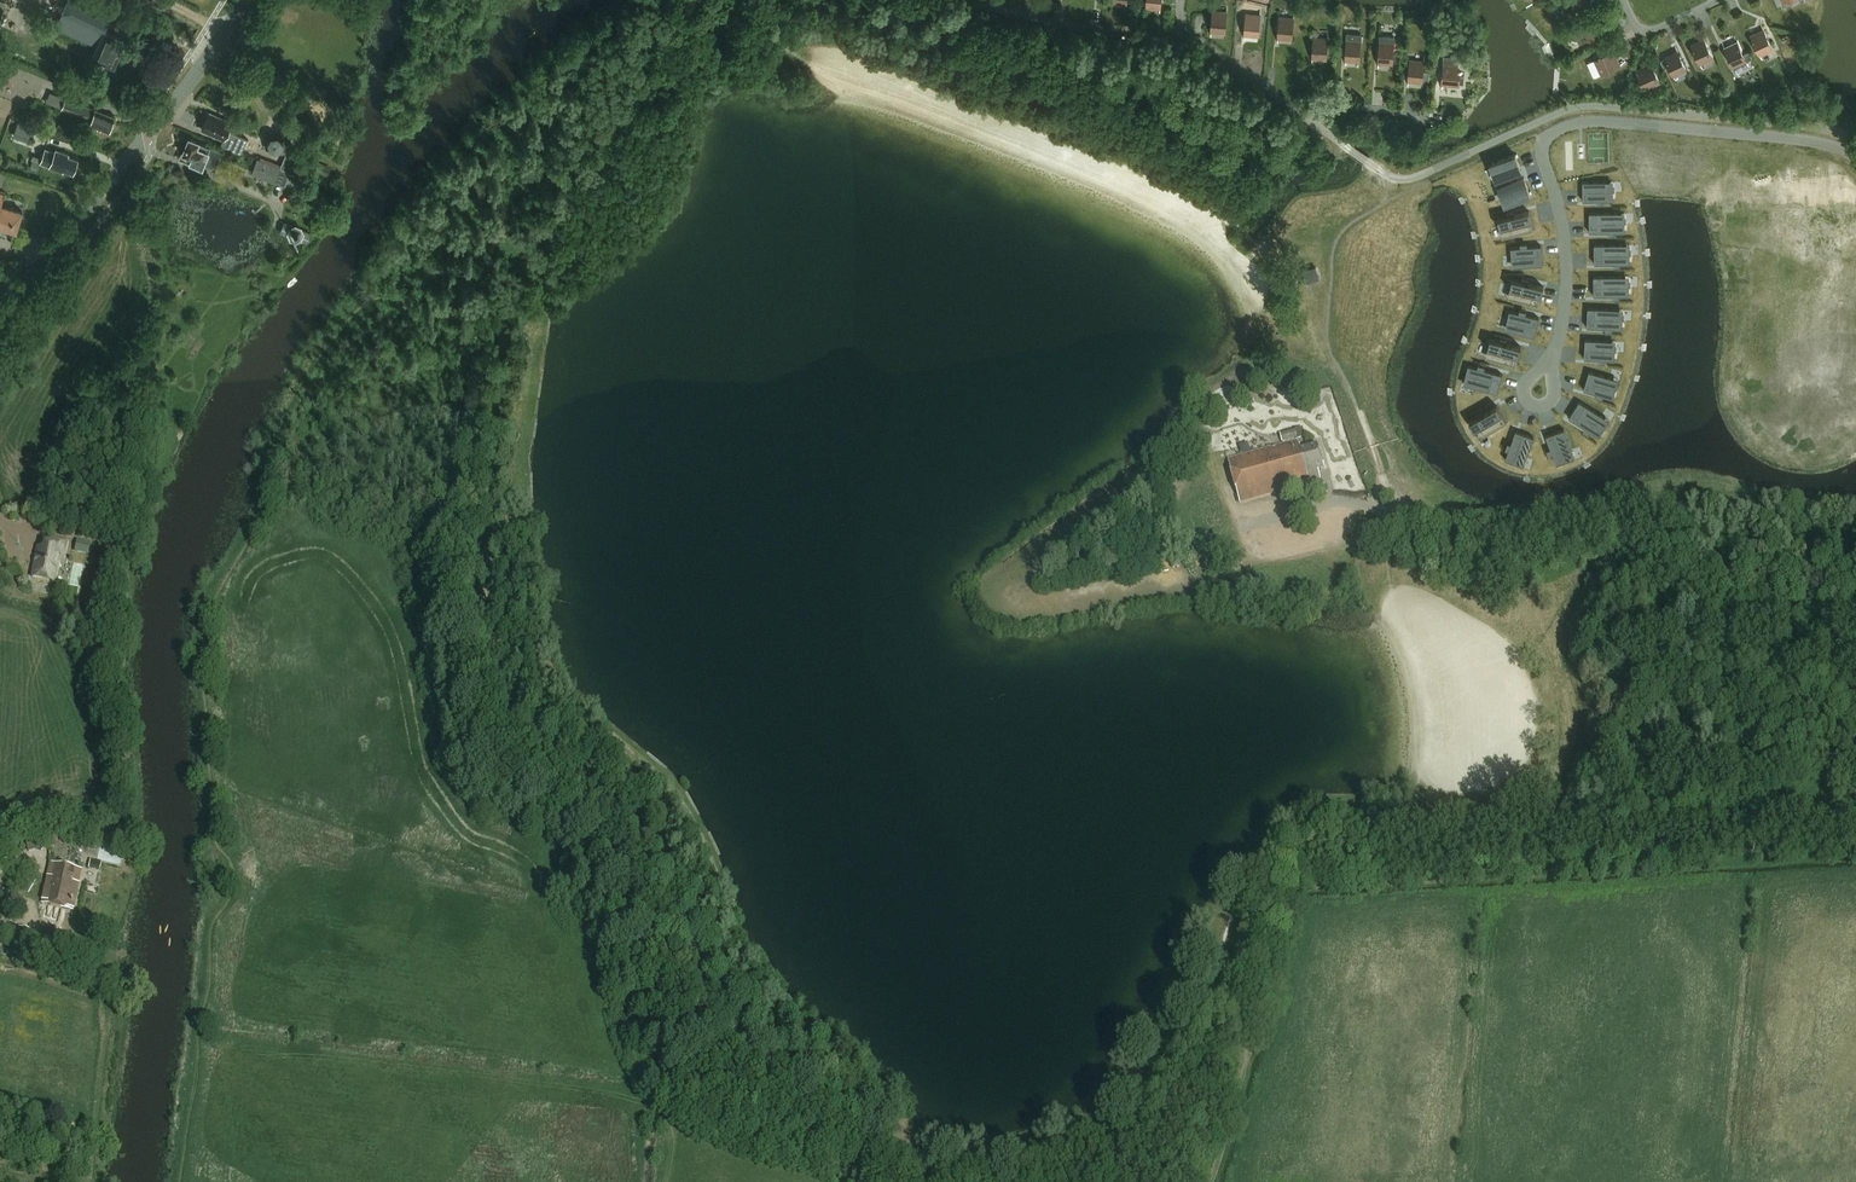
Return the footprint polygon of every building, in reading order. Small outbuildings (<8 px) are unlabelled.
[(92,57),(89,62),(103,68),(106,63),(114,66),(126,40),(104,30),(111,13),(82,0),(67,0),(55,26),(96,45),(91,56),(92,57)] [(1566,12),(1572,10),(1591,1),(1591,0),(1560,0),(1566,12)] [(1226,33),(1227,12),(1213,10),(1211,32),(1226,33)] [(1259,36),(1261,15),(1246,14),(1245,35),(1259,36)] [(1292,39),(1294,18),(1280,17),(1278,38),(1292,39)] [(1760,54),(1773,48),(1764,29),(1751,35),(1760,54)] [(1362,34),(1347,33),(1345,60),(1360,61),(1362,34)] [(1395,36),(1380,35),(1378,63),(1393,64),(1393,61),(1400,61),(1400,54),(1394,53),(1395,36)] [(1327,59),(1328,38),(1314,37),(1312,58),(1327,59)] [(1700,63),(1713,57),(1704,38),(1691,44),(1700,63)] [(1733,66),(1747,60),(1738,41),(1725,47),(1733,66)] [(1601,73),(1621,64),(1613,48),(1600,54),(1601,57),(1595,60),(1601,73)] [(1674,76),(1687,69),(1678,50),(1665,56),(1674,76)] [(1459,56),(1445,55),(1442,84),(1459,86),(1459,83),(1464,83),(1464,76),(1460,75),(1460,71),(1458,71),(1459,56)] [(1423,82),(1425,61),(1410,60),(1408,81),(1423,82)] [(1647,88),(1661,82),(1652,62),(1636,70),(1642,83),(1645,82),(1647,88)] [(46,101),(62,107),(62,108),(91,119),(89,123),(90,124),(91,126),(94,127),(97,126),(108,131),(114,116),(50,91),(46,101)] [(248,137),(227,129),(231,121),(209,112),(202,129),(224,138),(221,144),(242,152),(248,137)] [(21,120),(16,134),(31,140),(36,126),(21,120)] [(268,132),(264,138),(266,148),(273,153),(281,151),(286,144),(284,136),(276,130),(268,132)] [(188,138),(180,158),(201,167),(202,163),(211,167),(212,165),(214,166),(218,156),(215,155),(217,151),(188,138)] [(62,170),(63,168),(73,172),(78,159),(68,155),(68,153),(55,148),(54,151),(45,148),(40,162),(62,170)] [(1521,169),(1514,152),(1490,162),(1499,182),(1507,202),(1530,193),(1523,176),(1511,181),(1510,177),(1508,174),(1521,169)] [(257,158),(251,173),(275,182),(275,181),(280,168),(281,167),(257,158)] [(275,181),(284,185),(285,184),(289,172),(290,171),(280,168),(275,181)] [(289,172),(285,184),(294,188),(299,176),(289,172)] [(16,230),(22,209),(1,203),(4,193),(0,192),(0,225),(16,230)] [(1611,204),(1588,208),(1591,227),(1621,222),(1620,213),(1612,214),(1611,204)] [(1531,211),(1500,216),(1502,225),(1510,224),(1511,234),(1534,231),(1531,211)] [(279,232),(307,243),(312,233),(283,221),(279,232)] [(1621,236),(1599,239),(1602,259),(1632,254),(1631,245),(1623,246),(1621,236)] [(1501,243),(1501,252),(1509,252),(1509,263),(1532,263),(1532,243),(1501,243)] [(1308,281),(1319,277),(1316,268),(1305,271),(1308,281)] [(1604,269),(1604,289),(1634,288),(1634,279),(1627,279),(1627,269),(1604,269)] [(1499,274),(1499,284),(1507,284),(1507,294),(1530,294),(1530,274),(1499,274)] [(1604,300),(1604,319),(1635,319),(1635,310),(1627,310),(1627,300),(1604,300)] [(1494,301),(1493,310),(1500,311),(1499,322),(1521,325),(1524,306),(1494,301)] [(1488,328),(1485,337),(1493,339),(1489,349),(1511,356),(1517,338),(1488,328)] [(1602,333),(1599,352),(1629,357),(1630,347),(1623,346),(1624,336),(1602,333)] [(1595,360),(1591,380),(1622,385),(1623,375),(1615,374),(1617,364),(1595,360)] [(1471,370),(1470,380),(1478,381),(1476,391),(1499,394),(1502,375),(1471,370)] [(1585,386),(1579,404),(1609,414),(1611,405),(1604,403),(1607,393),(1585,386)] [(1502,408),(1472,413),(1474,422),(1481,421),(1483,431),(1505,427),(1502,408)] [(1582,413),(1567,424),(1585,449),(1592,444),(1588,437),(1596,431),(1582,413)] [(1303,428),(1295,431),(1280,435),(1282,442),(1305,436),(1303,428)] [(1517,429),(1495,451),(1501,457),(1507,452),(1514,459),(1530,443),(1517,429)] [(1540,437),(1540,468),(1549,468),(1549,460),(1560,460),(1560,437),(1540,437)] [(1307,474),(1325,469),(1318,445),(1300,450),(1298,441),(1228,460),(1240,503),(1309,483),(1307,474)] [(35,558),(31,577),(52,582),(55,566),(57,554),(62,555),(64,542),(48,539),(45,549),(37,547),(34,558),(35,558)] [(74,553),(88,555),(90,543),(76,540),(74,553)] [(77,883),(73,883),(76,868),(55,864),(52,878),(46,877),(40,902),(72,908),(77,883)] [(45,950),(36,947),(31,965),(41,967),(45,950)]
